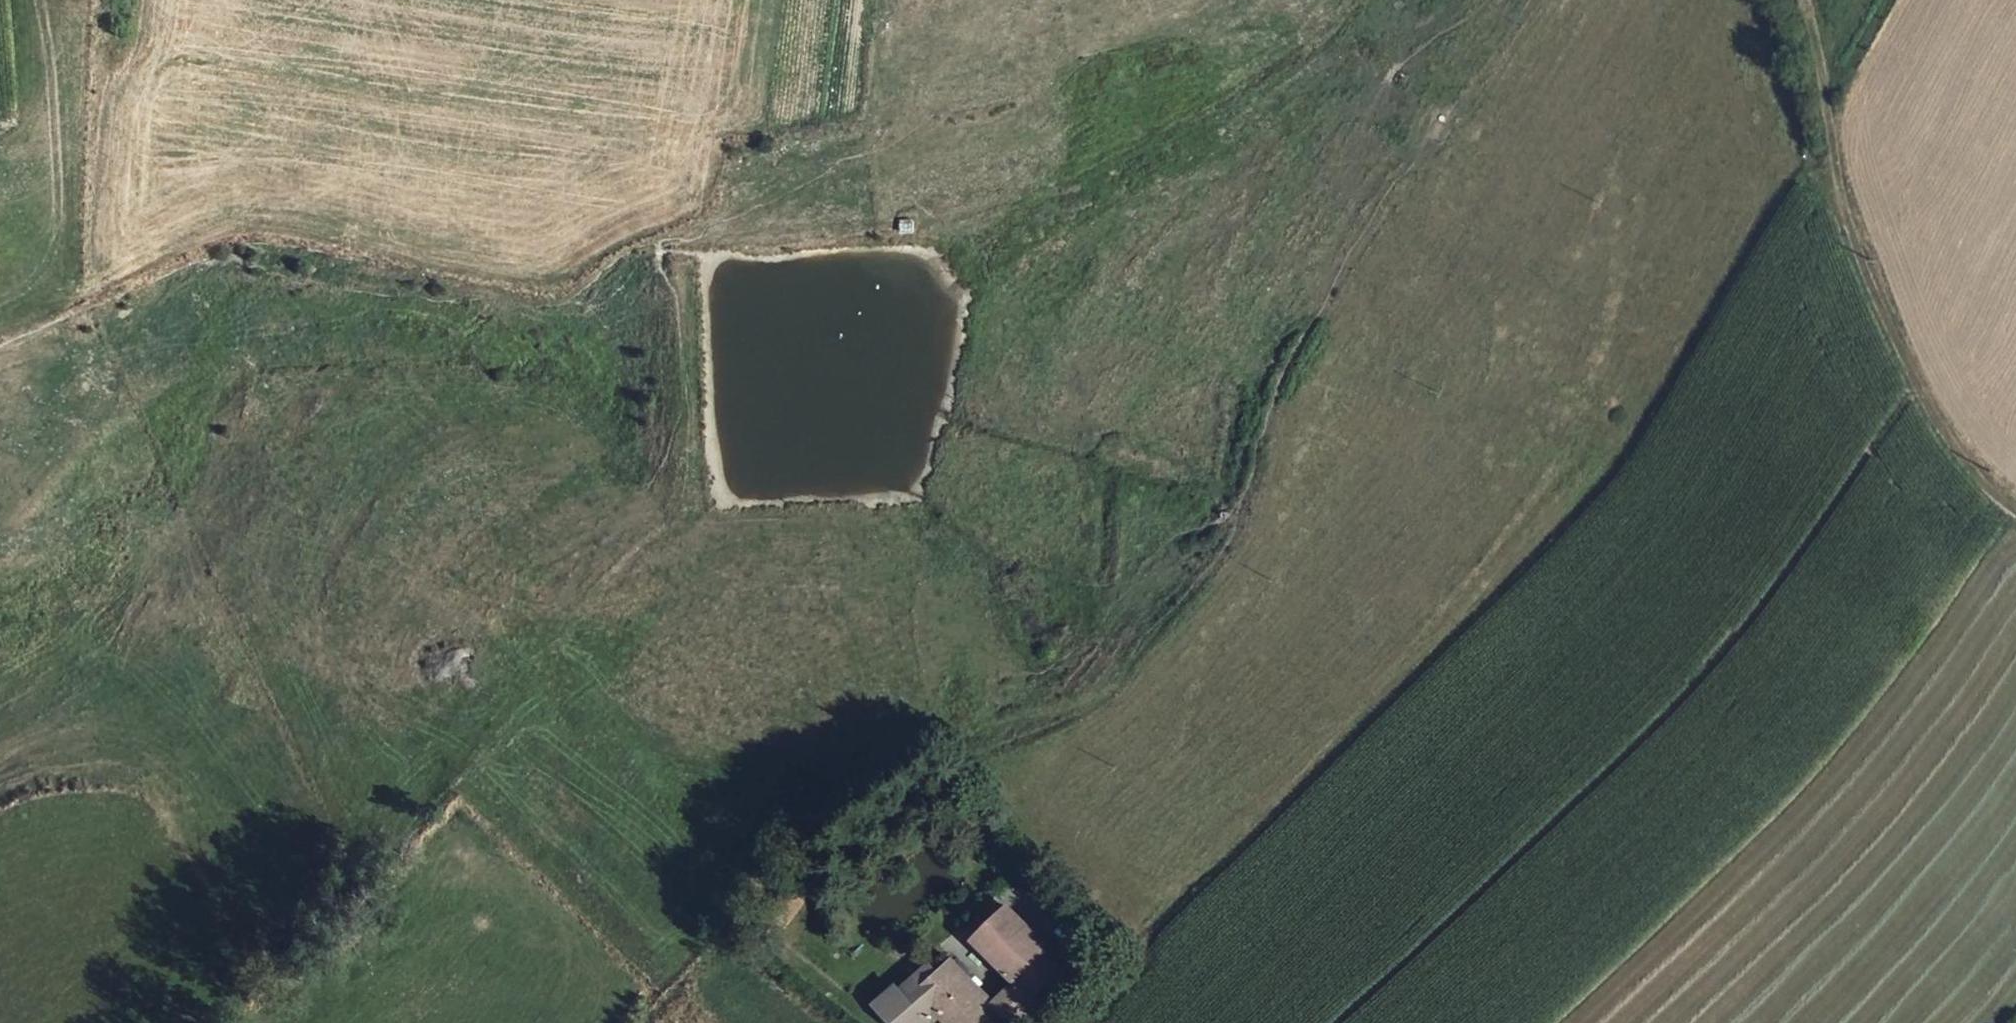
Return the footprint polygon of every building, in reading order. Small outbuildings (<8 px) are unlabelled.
[(1012,905),(976,935),(1023,980),(1024,979),(1054,949),(1012,905)] [(1040,995),(1070,966),(1054,949),(1024,979),(1040,995)] [(943,1011),(955,1022),(974,1022),(996,1003),(950,957),(905,1000),(898,993),(880,1011),(887,1017),(893,1022),(931,1022),(943,1011)] [(1040,995),(1024,979),(1023,980),(996,1003),(1015,1022),(1043,998),(1040,995)]
